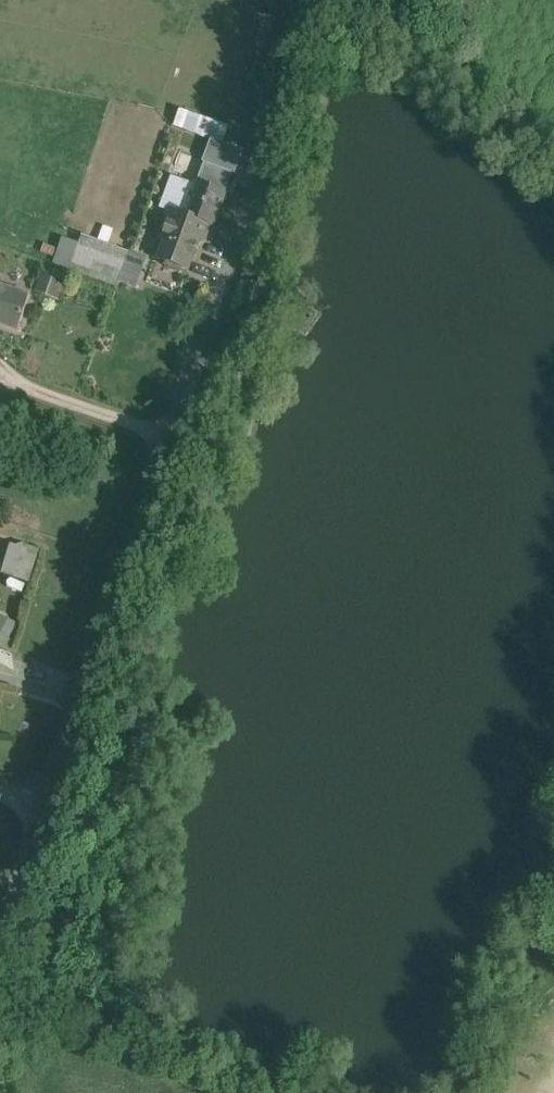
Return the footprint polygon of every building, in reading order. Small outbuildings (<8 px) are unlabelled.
[(180,153),(177,167),(197,172),(201,159),(180,153)] [(202,167),(195,186),(171,177),(159,209),(169,213),(160,235),(163,242),(169,244),(162,262),(165,263),(163,266),(179,272),(181,268),(187,271),(193,255),(197,253),(195,249),(199,238),(206,234),(209,227),(213,229),(226,194),(217,191),(223,175),(202,167)] [(60,236),(52,266),(116,282),(117,281),(137,286),(145,254),(77,236),(76,241),(60,236)] [(35,292),(56,297),(62,271),(42,266),(35,292)] [(0,287),(0,324),(18,331),(30,299),(0,287)] [(44,550),(6,542),(0,573),(0,576),(38,584),(44,550)] [(0,617),(0,647),(4,649),(19,624),(2,614),(0,617)]
